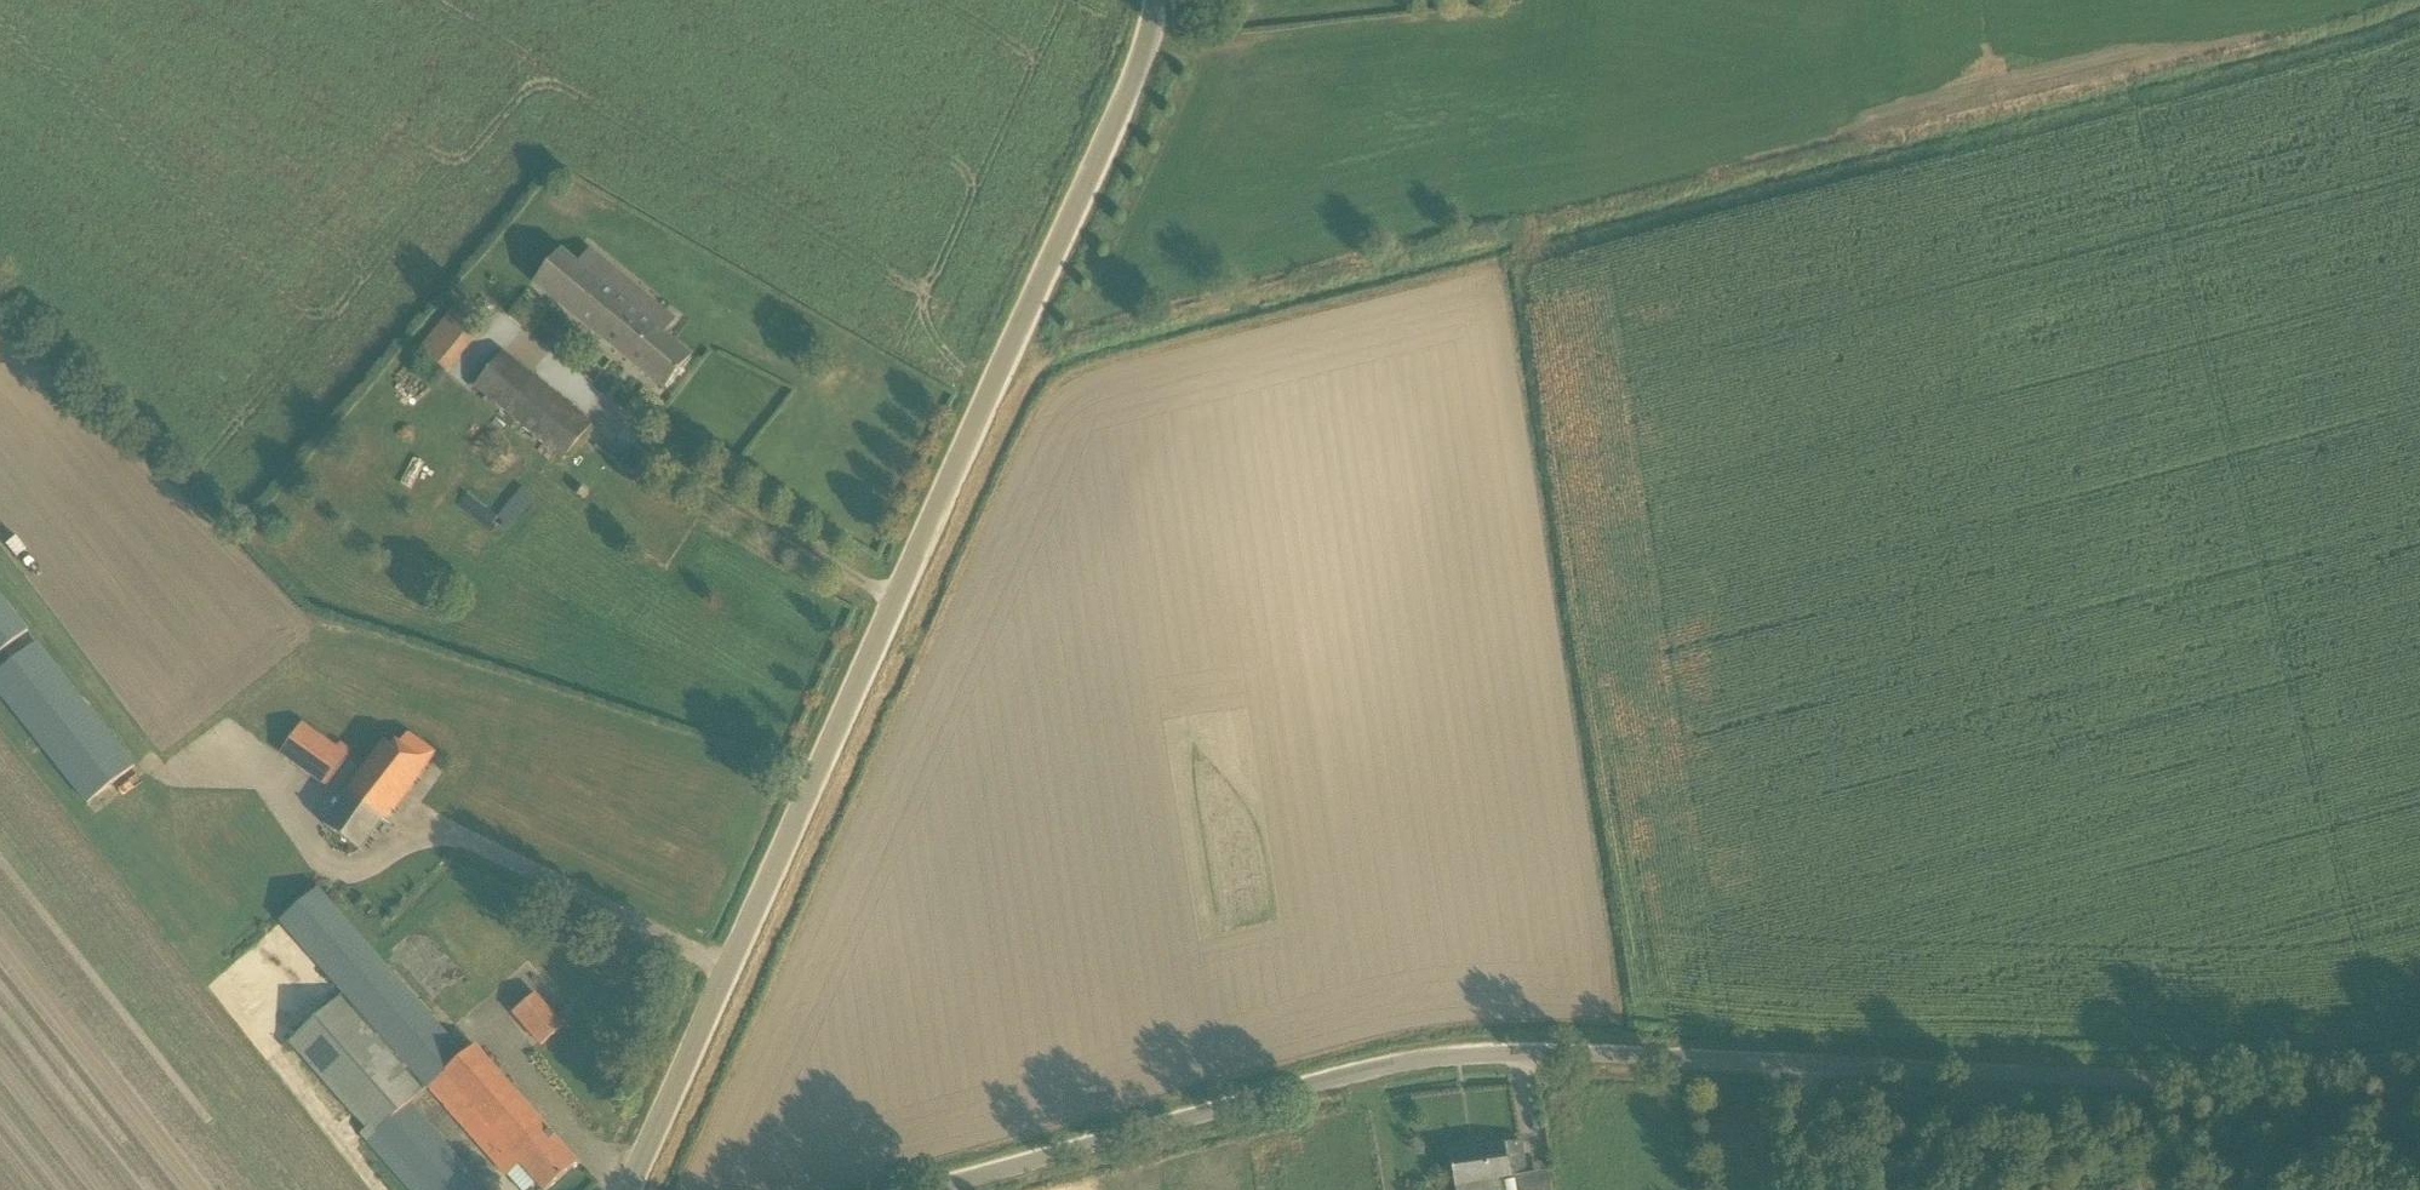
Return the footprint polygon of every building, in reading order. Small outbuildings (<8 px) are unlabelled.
[(579,260),(563,247),(534,283),(666,390),(693,357),(665,334),(677,319),(590,248),(579,260)] [(448,373),(480,332),(452,309),(419,350),(448,373)] [(565,459),(593,425),(504,352),(476,385),(565,459)] [(518,484),(494,519),(507,528),(531,492),(518,484)] [(483,524),(490,516),(465,493),(458,501),(483,524)] [(31,630),(0,590),(0,654),(31,630)] [(120,747),(37,641),(0,670),(0,691),(88,803),(135,766),(120,747)] [(328,785),(342,766),(353,750),(341,741),(337,746),(303,722),(281,752),(328,785)] [(436,752),(414,736),(406,730),(395,747),(386,740),(325,825),(361,850),(391,809),(394,811),(395,810),(436,752)] [(355,931),(317,888),(281,920),(343,991),(287,1040),(366,1129),(360,1134),(410,1189),(486,1189),(409,1104),(428,1087),(507,1177),(521,1164),(544,1189),(548,1189),(578,1163),(475,1045),(464,1055),(355,931)] [(624,962),(630,951),(614,943),(609,954),(624,962)] [(542,1045),(566,1024),(536,991),(513,1012),(542,1045)] [(1527,1175),(1522,1141),(1450,1153),(1456,1189),(1529,1189),(1527,1175)]
